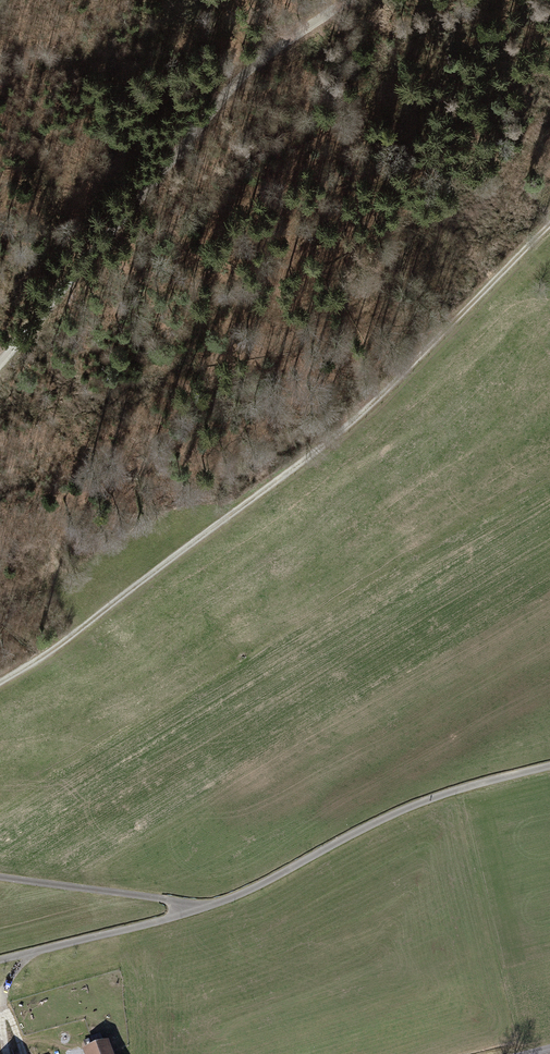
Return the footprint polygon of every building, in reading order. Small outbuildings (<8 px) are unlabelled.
[(82,1050),(84,1053),(112,1053),(108,1041),(82,1050)]
